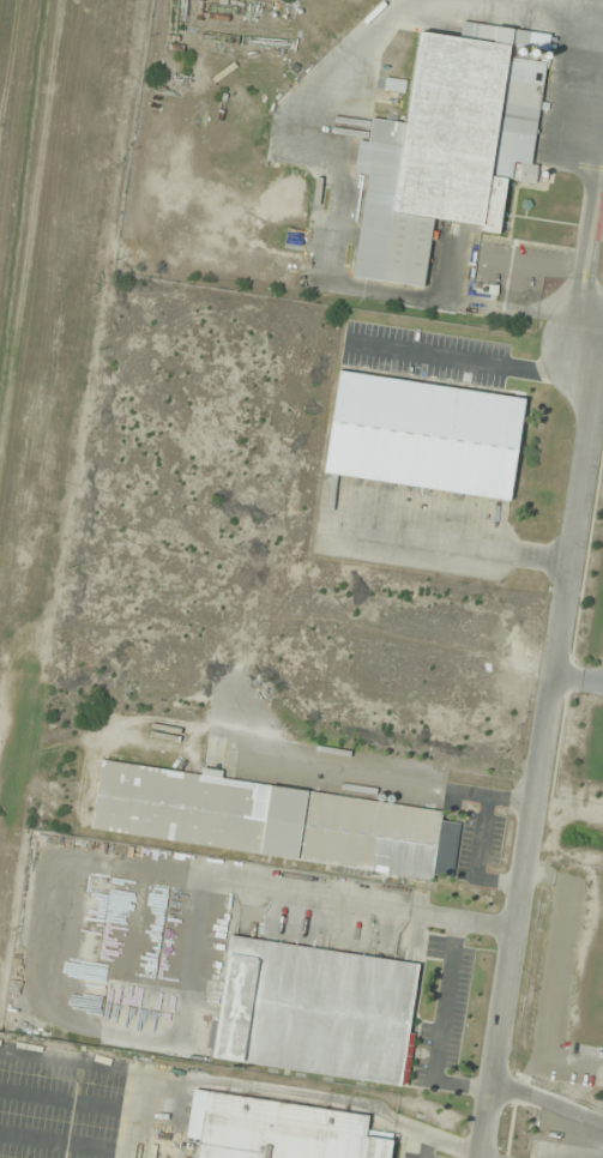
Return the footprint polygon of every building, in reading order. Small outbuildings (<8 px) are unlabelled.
[(351,277),(422,287),(430,221),(498,229),(503,180),(533,183),(536,165),(530,164),(543,62),(507,58),(511,29),(444,19),(441,35),(416,31),(404,123),(370,119),(367,141),(357,140),(352,173),(364,174),(351,277)] [(509,497),(523,397),(336,373),(322,475),(509,497)] [(90,831),(451,880),(459,822),(440,820),(441,810),(219,779),(221,771),(201,768),(200,774),(100,760),(90,831)] [(211,1060),(402,1086),(418,963),(227,937),(211,1060)] [(388,1133),(366,1130),(368,1112),(191,1092),(186,1140),(197,1141),(195,1157),(386,1157),(388,1133)]
